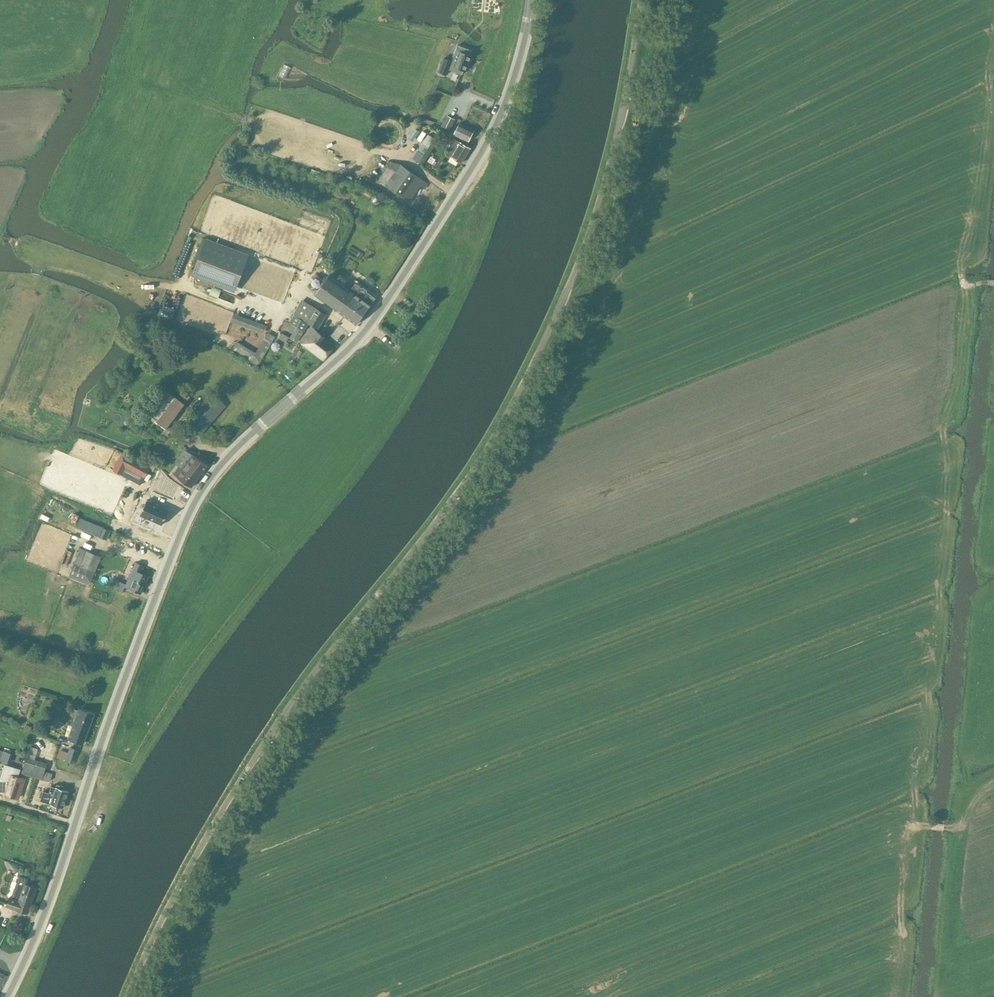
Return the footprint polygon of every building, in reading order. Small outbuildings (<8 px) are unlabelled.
[(439,71),(446,74),(448,69),(462,74),(464,70),(466,70),(472,55),(470,55),(472,50),(457,44),(451,61),(444,58),(439,71)] [(449,130),(455,119),(447,115),(441,125),(449,130)] [(453,134),(468,142),(474,130),(459,123),(453,134)] [(413,158),(420,163),(436,137),(429,133),(413,158)] [(449,156),(450,156),(462,163),(471,148),(454,138),(444,152),(446,153),(446,155),(449,156)] [(376,178),(409,202),(424,180),(401,164),(388,161),(376,178)] [(191,276),(235,292),(249,254),(205,238),(191,276)] [(316,274),(313,279),(321,285),(315,293),(356,324),(363,314),(356,309),(359,305),(352,300),(356,294),(350,290),(329,274),(324,280),(316,274)] [(356,309),(363,314),(370,305),(370,304),(375,298),(367,292),(367,289),(363,287),(361,287),(355,283),(350,290),(356,294),(352,300),(359,305),(356,309)] [(213,288),(210,294),(220,298),(223,291),(213,288)] [(222,292),(221,300),(235,302),(236,294),(222,292)] [(327,315),(316,308),(301,299),(293,314),(307,322),(318,329),(327,315)] [(236,325),(266,334),(269,323),(235,314),(229,336),(233,337),(236,325)] [(309,324),(294,315),(289,323),(304,331),(309,324)] [(299,342),(323,360),(335,345),(324,336),(311,326),(299,342)] [(242,353),(261,364),(277,336),(268,331),(261,344),(251,338),(242,353)] [(185,349),(188,341),(173,335),(170,344),(185,349)] [(166,428),(190,396),(181,389),(175,397),(161,387),(141,412),(166,428)] [(209,393),(185,423),(201,436),(209,425),(225,406),(209,393)] [(125,467),(144,477),(150,467),(122,452),(113,470),(122,474),(125,467)] [(192,454),(183,467),(182,468),(179,467),(174,474),(191,487),(208,465),(192,454)] [(183,506),(189,491),(157,477),(151,492),(183,506)] [(147,500),(140,515),(162,524),(169,509),(147,500)] [(80,517),(76,527),(99,537),(103,527),(80,517)] [(103,528),(100,537),(107,540),(111,531),(103,528)] [(90,585),(101,556),(87,551),(81,567),(74,564),(69,577),(90,585)] [(135,562),(125,586),(141,593),(149,576),(141,572),(144,566),(135,562)] [(79,708),(68,738),(84,744),(94,713),(79,708)] [(71,747),(67,760),(75,763),(79,750),(71,747)] [(11,762),(13,751),(0,748),(0,760),(11,762)] [(58,756),(67,759),(70,752),(61,749),(58,756)] [(27,757),(22,773),(50,782),(53,774),(45,772),(47,763),(27,757)] [(0,779),(0,792),(18,798),(24,779),(18,777),(20,770),(5,764),(0,779)] [(56,787),(51,786),(49,793),(43,791),(40,800),(51,803),(63,807),(68,791),(62,789),(63,786),(57,784),(56,787)] [(8,898),(6,905),(15,909),(16,907),(26,910),(34,887),(23,884),(21,890),(14,888),(10,898),(8,898)]
